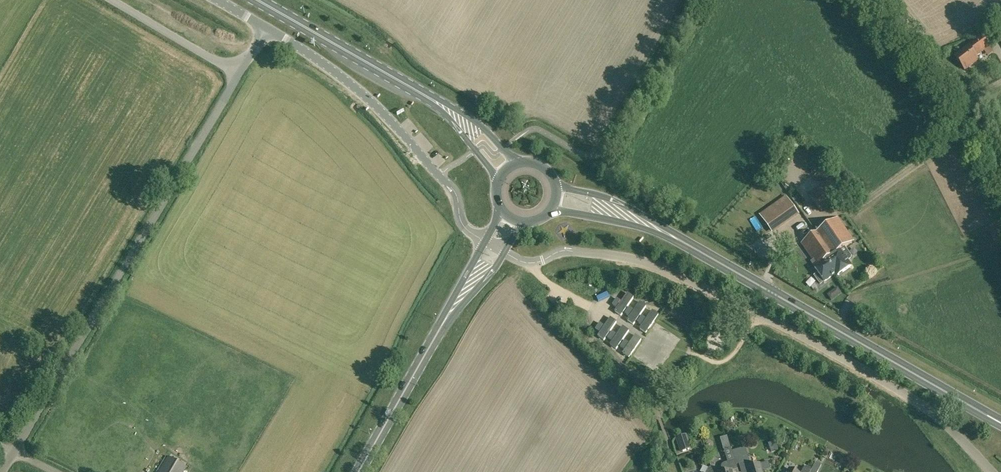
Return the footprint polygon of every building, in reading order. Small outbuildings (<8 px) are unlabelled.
[(976,57),(989,47),(982,36),(955,56),(965,70),(978,60),(976,57)] [(404,102),(398,105),(402,114),(409,112),(404,102)] [(822,211),(842,194),(829,179),(809,196),(822,211)] [(797,212),(792,206),(799,201),(793,192),(760,215),(771,230),(797,212)] [(838,218),(801,243),(817,265),(814,267),(818,273),(814,276),(819,283),(824,280),(824,281),(835,273),(837,276),(851,266),(847,261),(851,259),(851,256),(848,252),(846,252),(842,255),(840,251),(854,241),(838,218)] [(628,294),(615,312),(621,316),(634,298),(628,294)] [(640,302),(627,320),(633,325),(646,307),(640,302)] [(652,311),(640,329),(646,333),(658,315),(652,311)] [(611,318),(598,336),(604,340),(616,322),(611,318)] [(623,327),(610,345),(616,349),(629,331),(623,327)] [(635,336),(623,354),(629,358),(641,340),(635,336)] [(742,463),(739,464),(741,471),(763,471),(761,467),(752,463),(749,464),(745,451),(739,453),(733,455),(736,462),(741,461),(742,463)] [(186,468),(169,457),(160,471),(183,471),(186,468)] [(723,471),(739,471),(737,467),(731,469),(730,466),(730,467),(729,465),(727,464),(725,464),(723,465),(722,467),(722,469),(723,471)]
